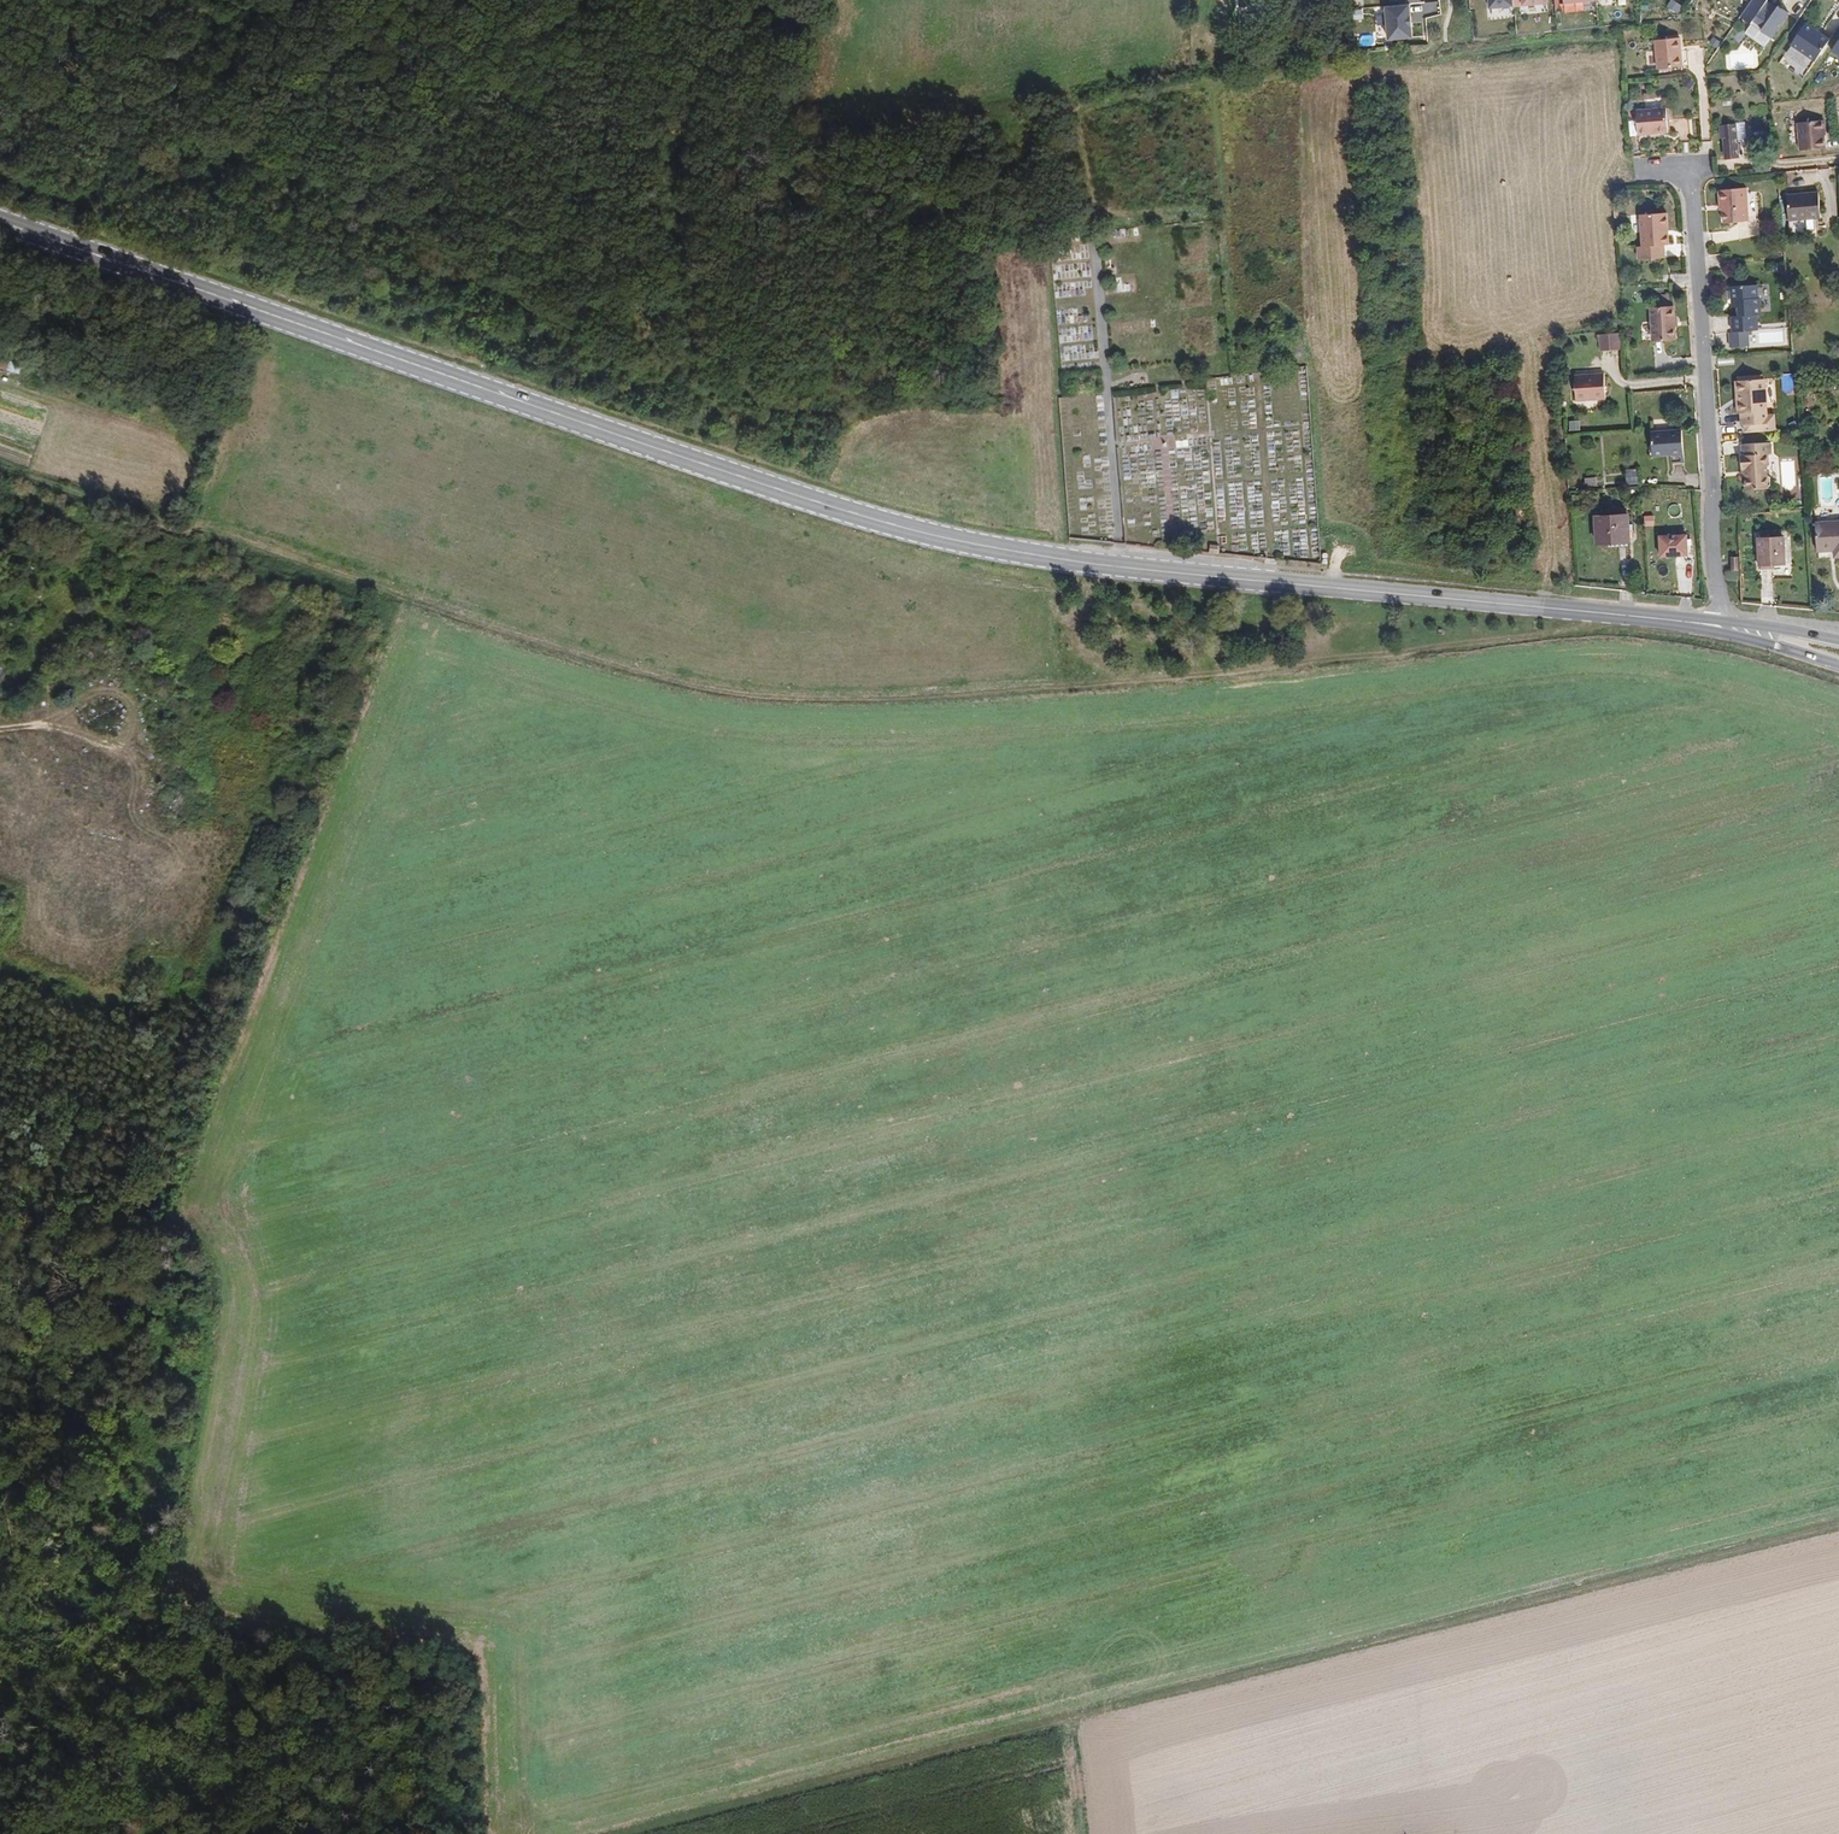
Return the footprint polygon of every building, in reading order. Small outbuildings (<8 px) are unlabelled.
[(1675,0),(1670,0),(1667,4),(1677,11),(1681,4),(1675,0)] [(1740,15),(1750,22),(1753,18),(1766,0),(1751,0),(1740,15)] [(1753,18),(1763,25),(1776,6),(1768,0),(1766,0),(1753,18)] [(1409,2),(1384,5),(1388,40),(1413,37),(1409,2)] [(1779,4),(1761,28),(1774,37),(1791,14),(1779,4)] [(1830,38),(1805,21),(1790,43),(1815,59),(1830,38)] [(1677,38),(1653,37),(1656,66),(1676,64),(1683,64),(1683,51),(1678,51),(1677,38)] [(1729,82),(1719,83),(1719,93),(1729,93),(1729,82)] [(1663,106),(1635,109),(1636,130),(1665,129),(1663,106)] [(1722,130),(1722,151),(1728,150),(1728,148),(1736,147),(1736,132),(1741,132),(1740,123),(1735,122),(1735,115),(1715,116),(1715,130),(1722,130)] [(1798,117),(1800,144),(1825,143),(1823,115),(1798,117)] [(1728,150),(1722,151),(1716,151),(1716,161),(1729,160),(1728,150)] [(1742,186),(1716,190),(1717,203),(1721,203),(1723,220),(1755,215),(1753,190),(1743,191),(1742,186)] [(1816,186),(1787,189),(1788,197),(1789,225),(1813,224),(1812,211),(1818,210),(1816,186)] [(1663,211),(1638,210),(1641,241),(1635,242),(1637,257),(1661,254),(1659,238),(1665,237),(1663,211)] [(1753,283),(1729,286),(1734,315),(1729,316),(1731,330),(1755,327),(1755,313),(1758,312),(1758,295),(1753,295),(1753,283)] [(1670,304),(1649,304),(1651,336),(1672,335),(1670,304)] [(1619,333),(1599,336),(1601,351),(1621,348),(1619,333)] [(1791,339),(1782,340),(1783,351),(1792,350),(1791,339)] [(1,359),(0,362),(0,370),(10,374),(14,364),(1,359)] [(1603,372),(1573,373),(1575,397),(1603,394),(1603,372)] [(1737,396),(1739,423),(1742,423),(1743,430),(1773,428),(1772,412),(1764,413),(1761,376),(1758,377),(1736,378),(1733,379),(1734,396),(1737,396)] [(1579,420),(1569,421),(1570,431),(1580,430),(1579,420)] [(1670,453),(1681,452),(1680,428),(1650,429),(1651,453),(1670,453)] [(1767,440),(1740,443),(1740,465),(1742,465),(1744,487),(1769,485),(1768,475),(1766,474),(1764,466),(1767,465),(1767,455),(1769,454),(1767,440)] [(1682,462),(1681,452),(1670,453),(1671,463),(1682,462)] [(1637,471),(1626,471),(1626,484),(1638,483),(1637,471)] [(1597,477),(1584,479),(1586,488),(1598,486),(1597,477)] [(1630,514),(1592,516),(1595,545),(1632,543),(1630,514)] [(1816,523),(1818,552),(1834,552),(1834,558),(1838,557),(1838,522),(1816,523)] [(1687,534),(1659,535),(1659,558),(1688,557),(1687,534)] [(1782,536),(1756,538),(1758,570),(1774,569),(1774,563),(1784,563),(1782,536)] [(1218,544),(1209,544),(1208,552),(1217,553),(1218,544)] [(1734,570),(1742,569),(1741,557),(1733,557),(1734,570)]
